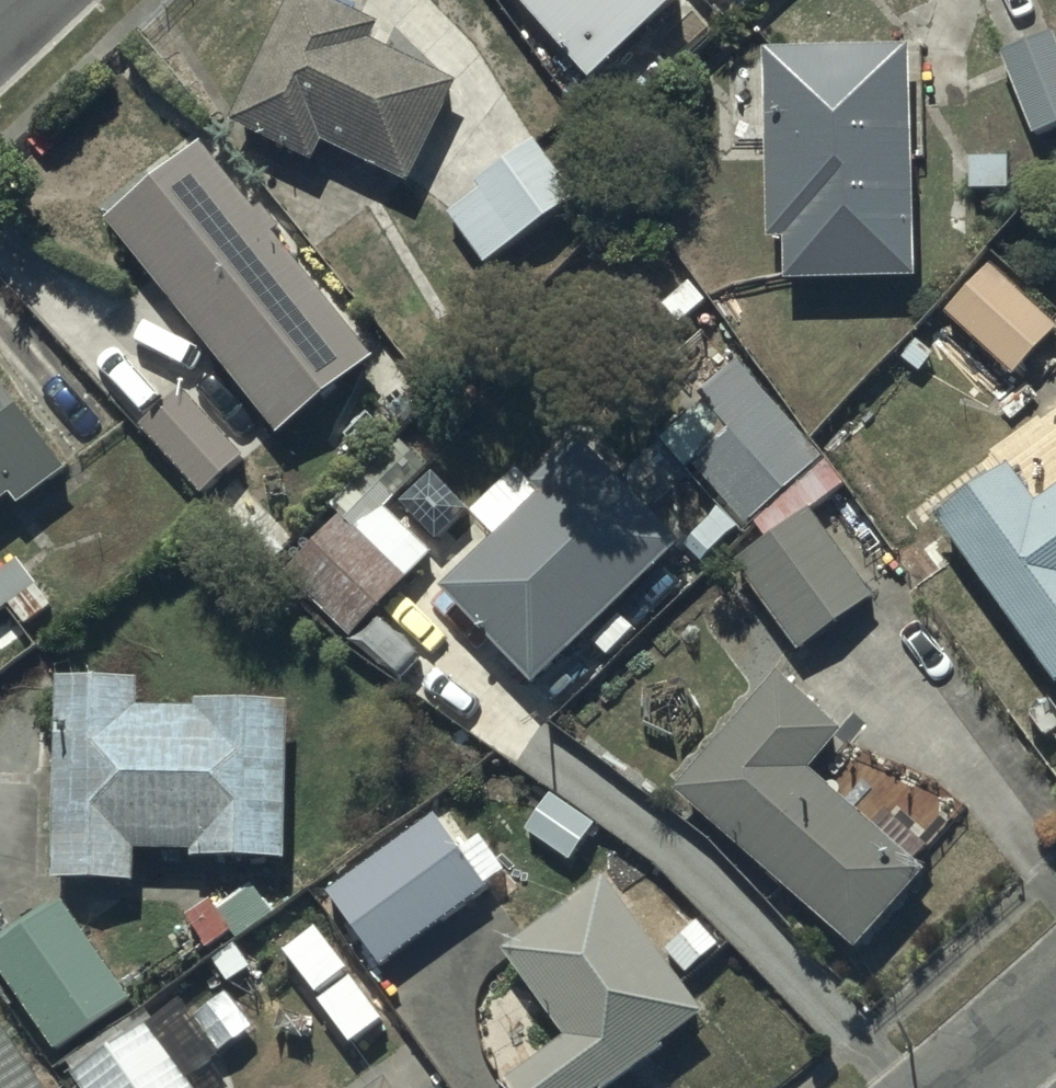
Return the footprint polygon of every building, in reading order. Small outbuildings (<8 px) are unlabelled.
[(307,0),(300,0),(235,131),(315,171),(323,155),(409,197),(461,92),(377,50),(384,37),(307,0)] [(591,66),(661,0),(529,0),(591,66)] [(1003,65),(1037,147),(1055,139),(1055,47),(1054,43),(1003,65)] [(914,62),(766,63),(767,254),(784,253),(784,298),(915,297),(914,62)] [(484,196),(449,221),(487,273),(577,209),(533,148),(478,188),(484,196)] [(205,153),(108,231),(283,449),(379,372),(279,248),(287,242),(266,216),(260,221),(205,153)] [(942,321),(1015,387),(1055,343),(1055,334),(988,271),(942,321)] [(822,451),(737,357),(702,389),(734,425),(692,462),(744,521),(822,451)] [(250,464),(185,392),(136,436),(219,530),(231,518),(213,497),(250,464)] [(11,511),(18,520),(67,484),(0,395),(0,519),(11,511)] [(527,672),(678,536),(574,424),(523,471),(537,486),(439,577),(527,672)] [(766,548),(736,568),(801,662),(878,609),(815,517),(845,496),(829,474),(752,527),(766,548)] [(943,530),(1055,692),(1055,503),(1043,512),(1017,474),(943,530)] [(339,517),(281,577),(378,671),(397,651),(373,628),(435,563),(382,511),(358,536),(339,517)] [(17,562),(0,575),(0,623),(10,616),(23,634),(54,611),(17,562)] [(847,744),(779,686),(673,810),(859,970),(932,885),(923,877),(936,862),(888,820),(874,836),(813,784),(847,744)] [(143,691),(59,691),(55,896),(140,898),(141,860),(196,861),(195,877),(287,879),(291,709),(206,708),(205,714),(199,714),(198,721),(143,720),(143,691)] [(439,822),(325,901),(379,979),(492,901),(488,895),(506,882),(480,845),(464,857),(439,822)] [(608,886),(503,962),(565,1049),(510,1087),(626,1087),(710,1028),(608,886)] [(277,922),(251,890),(218,916),(212,910),(188,929),(182,922),(163,937),(183,963),(197,952),(206,964),(227,947),(234,956),(277,922)] [(0,955),(0,981),(58,1062),(133,1009),(62,910),(0,955)] [(68,1075),(77,1087),(191,1087),(146,1022),(68,1075)] [(0,1025),(0,1087),(45,1087),(0,1025)]
